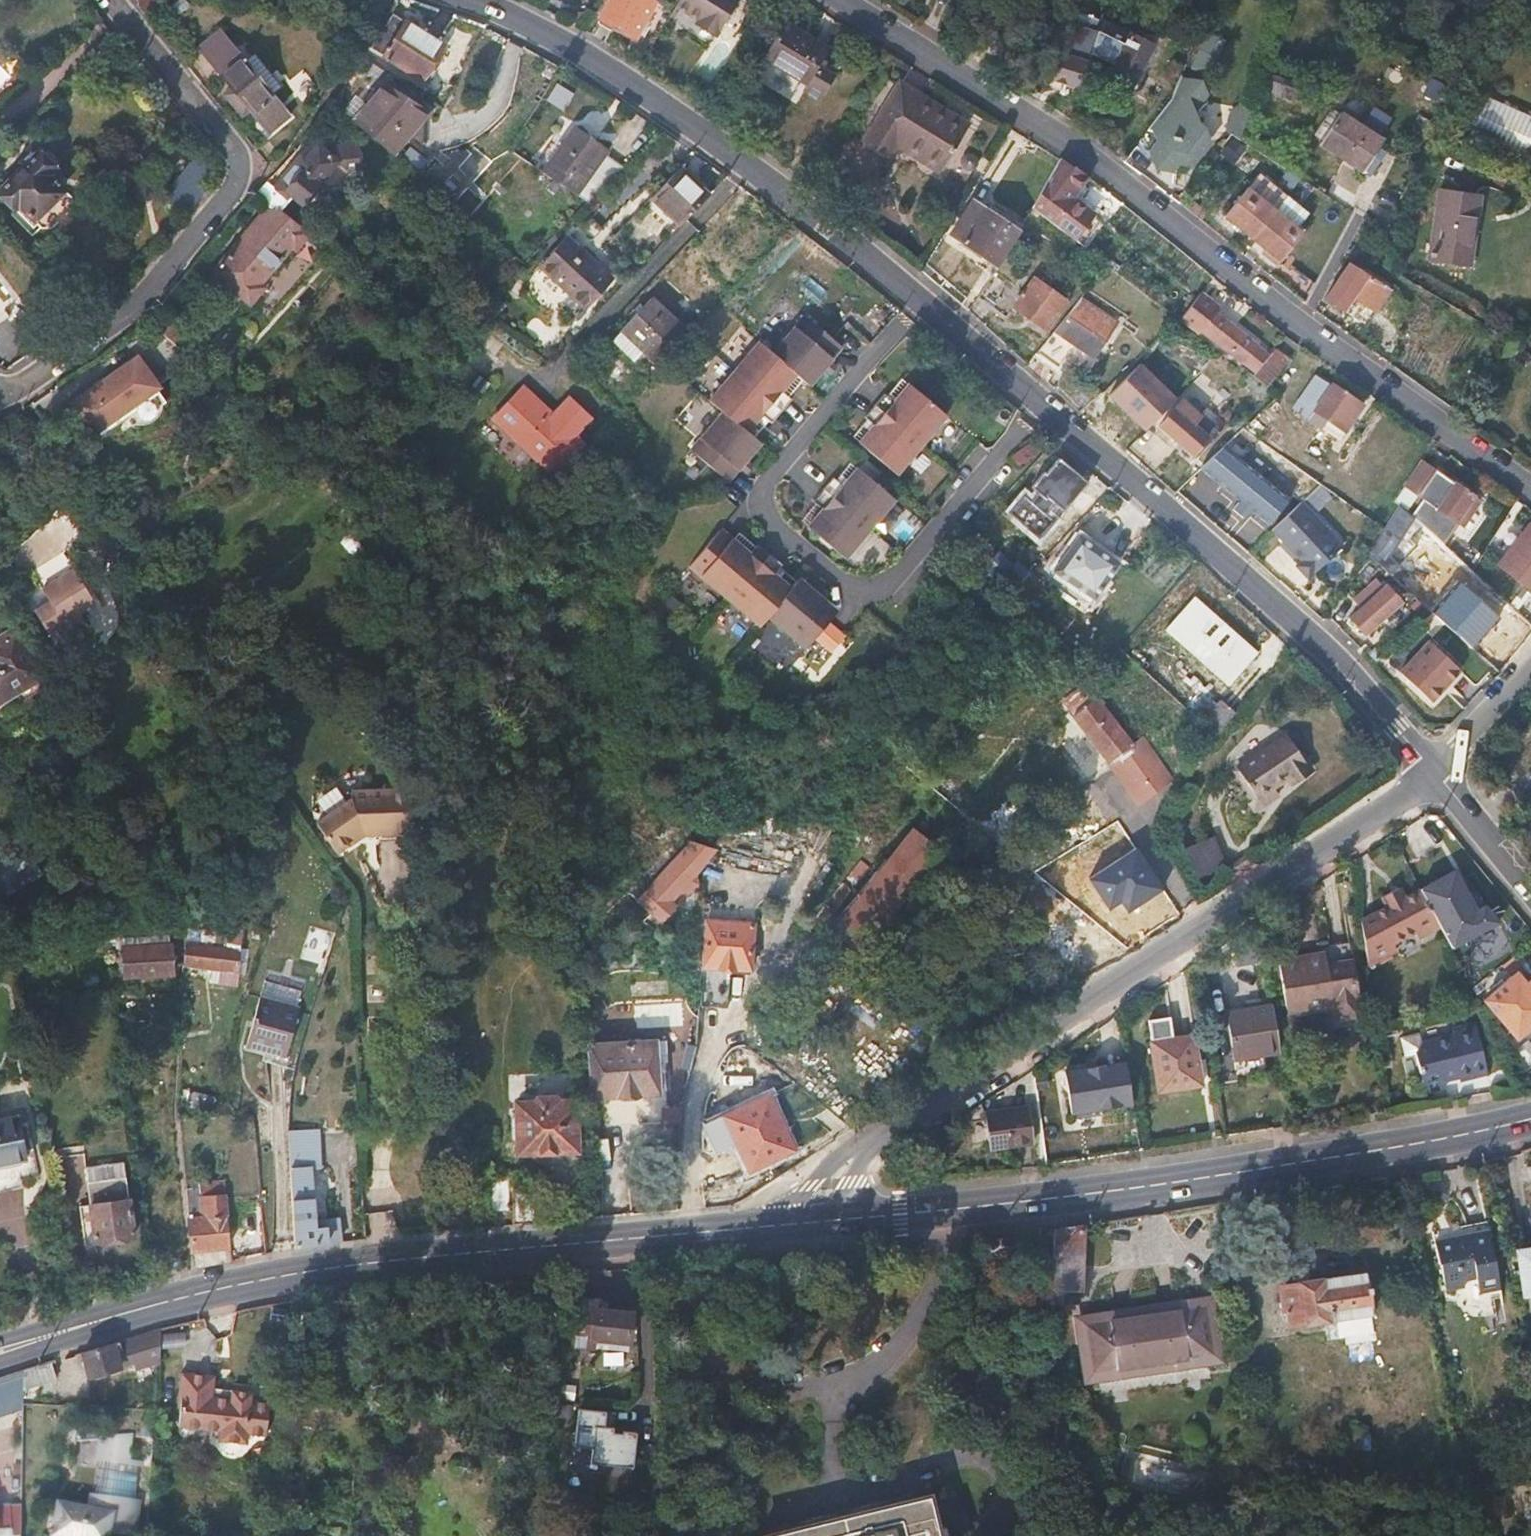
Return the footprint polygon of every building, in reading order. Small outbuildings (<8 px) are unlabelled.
[(596,21),(631,41),(654,4),(646,0),(609,0),(596,21)] [(753,0),(698,0),(694,6),(715,19),(713,23),(733,36),(755,1),(753,0)] [(394,13),(373,48),(423,78),(444,44),(394,13)] [(829,46),(786,19),(761,58),(756,54),(746,70),(777,89),(787,74),(804,85),(829,46)] [(733,36),(713,23),(710,27),(730,40),(733,36)] [(1149,47),(1102,23),(1090,46),(1114,59),(1108,72),(1132,83),(1149,47)] [(198,46),(269,130),(290,113),(219,28),(198,46)] [(1220,40),(1206,34),(1193,62),(1208,68),(1220,40)] [(1295,85),(1261,73),(1255,88),(1290,100),(1295,85)] [(1188,165),(1205,138),(1199,126),(1190,125),(1189,128),(1181,117),(1201,99),(1199,85),(1178,77),(1171,96),(1152,122),(1159,128),(1160,142),(1149,155),(1169,171),(1177,160),(1185,164),(1188,165)] [(358,119),(376,135),(387,144),(397,151),(429,110),(388,83),(358,119)] [(969,125),(902,83),(866,141),(890,156),(897,146),(940,173),(969,125)] [(1067,107),(1079,115),(1090,92),(1080,85),(1067,107)] [(1090,92),(1079,115),(1081,116),(1094,94),(1090,92)] [(1487,97),(1476,127),(1530,148),(1530,114),(1487,97)] [(1367,120),(1387,130),(1394,116),(1374,106),(1367,120)] [(1236,107),(1223,127),(1236,135),(1249,115),(1236,107)] [(1378,138),(1337,111),(1319,141),(1360,169),(1374,145),(1378,138)] [(576,128),(546,171),(576,193),(606,150),(576,128)] [(267,178),(256,191),(269,203),(278,211),(283,206),(293,195),(304,202),(320,182),(324,185),(332,185),(339,185),(352,168),(360,168),(358,154),(357,140),(333,143),(328,149),(317,142),(306,156),(302,152),(275,187),(267,178)] [(32,215),(62,186),(49,172),(55,165),(38,147),(21,166),(0,187),(0,191),(16,207),(20,202),(26,210),(32,215)] [(1071,167),(1059,157),(1031,206),(1074,236),(1092,211),(1077,200),(1088,186),(1081,181),(1084,178),(1071,167)] [(169,187),(190,207),(213,183),(191,163),(169,187)] [(1088,173),(1075,164),(1071,167),(1084,178),(1088,173)] [(710,194),(679,166),(650,198),(681,224),(710,194)] [(1481,191),(1439,187),(1430,257),(1473,261),(1481,191)] [(1227,223),(1250,239),(1273,208),(1250,191),(1227,223)] [(998,214),(975,199),(953,235),(998,262),(1018,226),(998,214)] [(296,248),(311,230),(302,222),(283,206),(278,211),(269,203),(214,271),(252,302),(266,286),(261,281),(293,245),(296,248)] [(1302,229),(1273,208),(1250,239),(1280,261),(1302,229)] [(1021,221),(1001,209),(998,214),(1018,226),(1021,221)] [(1102,218),(1092,211),(1074,236),(1084,243),(1102,218)] [(569,238),(543,266),(585,307),(611,279),(569,238)] [(1342,311),(1352,294),(1364,275),(1347,264),(1324,299),(1342,311)] [(1364,275),(1352,294),(1378,310),(1392,286),(1367,271),(1364,275)] [(1023,295),(992,272),(976,299),(1004,320),(1011,311),(1040,331),(1061,303),(1033,282),(1023,295)] [(1221,310),(1201,295),(1177,321),(1198,337),(1202,333),(1245,367),(1259,349),(1217,315),(1221,310)] [(1117,323),(1080,296),(1040,349),(1068,371),(1084,349),(1093,356),(1117,323)] [(653,299),(614,342),(636,362),(645,352),(664,369),(694,338),(692,336),(653,299)] [(737,372),(712,401),(725,412),(693,450),(730,482),(742,468),(749,459),(763,443),(750,432),(764,415),(773,423),(783,411),(793,400),(784,392),(798,375),(811,386),(825,369),(832,361),(844,347),(807,316),(775,354),(761,342),(737,372)] [(1270,357),(1259,349),(1245,367),(1255,374),(1270,357)] [(1286,361),(1276,351),(1270,357),(1255,374),(1252,377),(1265,387),(1286,361)] [(138,355),(72,402),(93,432),(159,385),(138,355)] [(1180,372),(1163,355),(1156,362),(1153,360),(1135,378),(1156,398),(1180,372)] [(832,361),(825,369),(832,375),(837,370),(839,367),(832,361)] [(1363,407),(1318,374),(1293,407),(1320,427),(1326,419),(1345,432),(1363,407)] [(860,444),(897,475),(923,445),(947,416),(910,385),(896,402),(886,394),(876,406),(866,418),(875,426),(860,444)] [(1151,407),(1128,385),(1102,412),(1125,434),(1151,407)] [(496,421),(504,429),(551,477),(582,448),(574,436),(589,421),(571,403),(554,418),(535,398),(526,389),(496,421)] [(1228,422),(1207,406),(1194,421),(1181,409),(1168,423),(1198,452),(1212,438),(1215,441),(1228,422)] [(1011,454),(1019,467),(1043,453),(1036,440),(1011,454)] [(1295,506),(1222,448),(1202,470),(1272,527),(1295,506)] [(1064,510),(1087,479),(1061,457),(1049,473),(1045,471),(1032,487),(1046,499),(1049,496),(1064,510)] [(756,465),(749,459),(742,468),(749,474),(756,465)] [(1423,501),(1411,517),(1414,520),(1421,526),(1443,545),(1457,527),(1460,529),(1479,504),(1423,462),(1403,487),(1423,501)] [(809,527),(846,559),(871,529),(896,500),(859,468),(844,486),(834,478),(824,490),(814,501),(824,509),(809,527)] [(1303,499),(1295,506),(1272,527),(1269,531),(1298,562),(1296,566),(1307,578),(1343,541),(1303,499)] [(1414,520),(1411,517),(1398,507),(1367,556),(1379,567),(1414,520)] [(1527,523),(1496,562),(1530,589),(1530,526),(1527,523)] [(43,573),(59,542),(31,527),(15,559),(43,573)] [(722,528),(691,566),(732,600),(761,625),(769,616),(807,648),(839,611),(824,599),(816,592),(800,578),(792,588),(775,573),(783,564),(771,554),(759,544),(751,553),(722,528)] [(1079,536),(1054,570),(1068,579),(1064,586),(1077,595),(1082,590),(1094,597),(1105,583),(1100,581),(1114,561),(1079,536)] [(998,549),(981,565),(997,580),(1009,590),(1023,574),(998,549)] [(49,601),(40,605),(64,643),(88,630),(80,614),(96,605),(75,570),(41,588),(49,601)] [(1361,610),(1382,591),(1375,582),(1353,601),(1361,610)] [(1459,582),(1432,613),(1470,647),(1497,616),(1459,582)] [(830,592),(822,585),(816,592),(824,599),(830,592)] [(1386,588),(1382,591),(1361,610),(1350,619),(1364,634),(1399,603),(1386,588)] [(1351,606),(1341,596),(1328,614),(1336,622),(1351,606)] [(1230,687),(1259,654),(1195,597),(1165,630),(1230,687)] [(64,643),(40,605),(35,611),(54,648),(64,643)] [(754,649),(785,673),(804,649),(772,625),(754,649)] [(49,685),(43,674),(14,626),(0,634),(0,713),(49,685)] [(1461,670),(1429,639),(1398,671),(1430,701),(1461,670)] [(1071,695),(1067,697),(1116,755),(1113,759),(1143,804),(1178,777),(1146,734),(1137,741),(1085,682),(1071,695)] [(1192,707),(1216,732),(1234,715),(1210,689),(1192,707)] [(1297,727),(1247,760),(1266,791),(1258,795),(1261,804),(1279,792),(1275,785),(1290,775),(1294,784),(1313,771),(1300,749),(1308,744),(1297,727)] [(362,796),(317,821),(333,851),(366,834),(412,831),(410,789),(362,792),(362,796)] [(939,854),(910,831),(834,931),(864,953),(939,854)] [(1201,874),(1230,861),(1217,834),(1189,848),(1201,874)] [(716,851),(689,844),(638,898),(659,924),(676,909),(670,901),(716,851)] [(1161,891),(1133,848),(1087,878),(1108,911),(1121,903),(1127,913),(1161,891)] [(1457,869),(1420,888),(1441,928),(1452,948),(1499,923),(1487,903),(1476,907),(1457,869)] [(1441,928),(1420,888),(1404,896),(1399,887),(1383,899),(1388,907),(1361,922),(1369,971),(1398,952),(1395,946),(1416,933),(1421,940),(1441,928)] [(703,974),(701,1003),(729,1005),(731,969),(754,971),(756,924),(708,920),(703,974)] [(110,940),(187,936),(187,924),(170,925),(130,926),(108,928),(110,940)] [(229,943),(189,941),(188,963),(242,968),(245,927),(230,925),(229,943)] [(173,941),(125,943),(128,973),(174,971),(173,941)] [(1326,950),(1278,958),(1288,1011),(1360,1000),(1354,957),(1328,962),(1326,950)] [(1252,969),(1226,972),(1231,1005),(1256,1001),(1252,969)] [(1517,970),(1485,998),(1516,1035),(1530,1022),(1530,988),(1517,970)] [(264,980),(259,999),(298,1009),(303,991),(264,980)] [(368,984),(369,1002),(387,1001),(386,983),(368,984)] [(259,999),(246,1045),(285,1057),(298,1009),(259,999)] [(1269,1003),(1241,1009),(1225,1011),(1234,1057),(1278,1051),(1269,1003)] [(1168,1017),(1149,1020),(1151,1040),(1149,1041),(1158,1090),(1201,1082),(1194,1034),(1172,1037),(1168,1017)] [(1419,1028),(1401,1033),(1406,1054),(1416,1050),(1426,1089),(1446,1084),(1445,1074),(1457,1070),(1459,1076),(1488,1068),(1475,1017),(1450,1023),(1452,1031),(1422,1038),(1419,1028)] [(612,1040),(630,1038),(628,1028),(611,1029),(612,1040)] [(657,1036),(630,1038),(612,1040),(589,1042),(594,1094),(602,1094),(618,1092),(660,1089),(657,1036)] [(1118,1094),(1132,1092),(1127,1061),(1067,1069),(1072,1110),(1120,1103),(1118,1094)] [(619,1099),(618,1092),(602,1094),(603,1101),(619,1099)] [(769,1093),(707,1122),(718,1149),(737,1140),(751,1169),(794,1149),(769,1093)] [(518,1140),(519,1153),(578,1150),(576,1102),(554,1103),(554,1097),(538,1097),(538,1101),(517,1102),(517,1108),(512,1115),(511,1132),(518,1140)] [(1028,1105),(985,1111),(991,1144),(1033,1138),(1028,1105)] [(25,1160),(16,1116),(0,1119),(0,1164),(25,1160)] [(291,1166),(312,1165),(311,1131),(289,1133),(291,1166)] [(85,1180),(125,1175),(123,1160),(83,1165),(85,1180)] [(305,1244),(341,1240),(339,1222),(315,1225),(312,1165),(291,1166),(294,1246),(305,1244)] [(132,1233),(125,1175),(85,1180),(92,1238),(132,1233)] [(491,1210),(511,1207),(506,1177),(487,1179),(491,1210)] [(190,1247),(193,1246),(229,1244),(227,1193),(201,1193),(202,1216),(191,1217),(187,1218),(190,1247)] [(1077,1223),(1055,1226),(1054,1252),(1050,1300),(1060,1300),(1061,1285),(1083,1286),(1087,1221),(1077,1223)] [(1489,1225),(1434,1235),(1437,1256),(1441,1255),(1445,1285),(1462,1280),(1462,1275),(1475,1273),(1478,1288),(1500,1283),(1489,1225)] [(1517,1248),(1522,1291),(1530,1290),(1530,1246),(1517,1248)] [(1365,1270),(1280,1282),(1286,1321),(1336,1315),(1338,1335),(1373,1329),(1365,1270)] [(600,1297),(572,1293),(567,1343),(594,1346),(595,1335),(630,1338),(633,1310),(599,1306),(600,1297)] [(1083,1362),(1087,1380),(1222,1358),(1218,1330),(1210,1332),(1204,1296),(1085,1314),(1090,1350),(1082,1351),(1083,1362)] [(161,1326),(82,1349),(89,1372),(106,1367),(106,1371),(118,1368),(117,1364),(131,1360),(133,1366),(159,1359),(161,1326)] [(56,1376),(51,1359),(32,1365),(24,1367),(24,1373),(24,1386),(56,1376)] [(211,1402),(212,1394),(214,1374),(181,1370),(177,1406),(179,1407),(176,1432),(218,1436),(217,1446),(245,1450),(246,1440),(263,1441),(266,1409),(250,1406),(251,1398),(229,1396),(229,1405),(211,1402)] [(24,1373),(0,1381),(0,1413),(23,1406),(23,1402),(24,1386),(24,1373)] [(229,1396),(212,1394),(211,1402),(229,1405),(229,1396)] [(1504,1403),(1489,1406),(1491,1419),(1506,1416),(1504,1403)] [(556,1423),(553,1450),(565,1451),(568,1424),(556,1423)] [(1349,1444),(1368,1440),(1366,1427),(1347,1429),(1349,1444)] [(132,1433),(104,1435),(101,1456),(128,1460),(132,1433)] [(101,1456),(104,1435),(79,1437),(77,1453),(101,1456)] [(1369,1447),(1368,1440),(1349,1444),(1350,1449),(1369,1447)] [(646,1452),(623,1453),(624,1485),(647,1484),(646,1452)] [(761,1535),(940,1535),(930,1493),(761,1535)] [(112,1530),(113,1524),(113,1523),(113,1522),(113,1521),(113,1520),(113,1519),(113,1518),(113,1517),(113,1516),(113,1515),(112,1514),(112,1513),(112,1512),(111,1511),(111,1510),(111,1509),(110,1509),(58,1497),(50,1535),(52,1535),(110,1535),(112,1530)] [(9,1502),(0,1503),(0,1528),(11,1527),(9,1502)] [(9,1502),(11,1527),(17,1527),(18,1502),(9,1502)]
